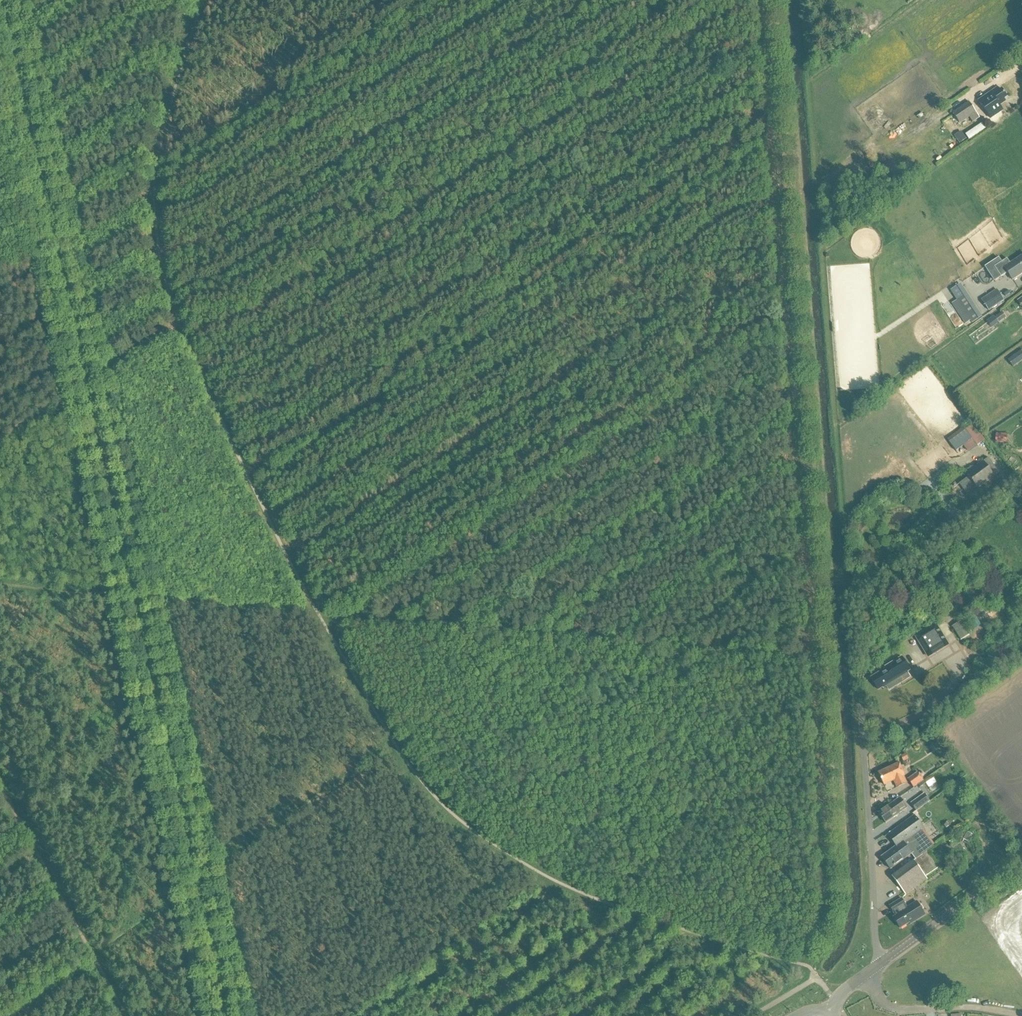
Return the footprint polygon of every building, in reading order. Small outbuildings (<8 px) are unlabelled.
[(955,116),(961,125),(977,114),(984,109),(987,114),(1006,102),(1004,99),(1007,97),(1002,89),(999,91),(997,89),(978,101),(980,104),(973,109),(969,103),(953,113),(955,116)] [(968,131),(982,124),(979,119),(965,126),(968,131)] [(983,124),(965,134),(968,139),(986,129),(983,124)] [(960,145),(966,140),(963,135),(956,139),(960,145)] [(888,182),(898,174),(891,164),(881,172),(888,182)] [(1010,264),(1007,259),(1002,263),(999,259),(992,263),(1001,278),(1007,273),(1012,280),(1021,274),(1021,256),(1010,264)] [(958,286),(951,291),(957,301),(952,305),(965,325),(970,321),(972,324),(979,319),(958,286)] [(981,301),(989,312),(1005,301),(997,290),(981,301)] [(998,324),(1006,318),(1003,313),(994,318),(998,324)] [(1008,360),(1013,368),(1021,361),(1021,352),(1021,351),(1008,360)] [(974,425),(965,431),(972,440),(977,447),(985,441),(974,425)] [(972,440),(965,431),(949,442),(955,452),(972,440)] [(966,474),(969,478),(959,485),(968,496),(977,490),(995,477),(995,476),(999,473),(988,459),(984,462),(983,461),(966,474)] [(970,635),(961,622),(953,628),(961,641),(970,635)] [(948,646),(936,626),(917,638),(929,657),(948,646)] [(887,669),(871,677),(878,689),(883,686),(883,688),(887,686),(889,690),(902,683),(899,677),(910,671),(903,658),(886,667),(887,669)] [(900,763),(878,773),(883,785),(894,781),(896,787),(907,783),(905,777),(906,776),(900,763)] [(914,788),(924,781),(918,773),(908,780),(914,788)] [(916,812),(930,802),(924,794),(910,804),(916,812)] [(900,797),(879,812),(886,822),(896,815),(898,815),(899,813),(908,807),(900,797)] [(925,829),(915,815),(888,834),(897,846),(882,856),(890,868),(912,854),(916,859),(927,852),(934,847),(923,831),(925,829)] [(970,844),(974,837),(967,833),(963,840),(970,844)] [(938,868),(927,852),(916,859),(892,876),(905,895),(927,879),(926,877),(938,868)] [(905,908),(900,899),(890,905),(896,915),(894,917),(900,928),(910,921),(911,923),(925,915),(917,901),(905,908)]
